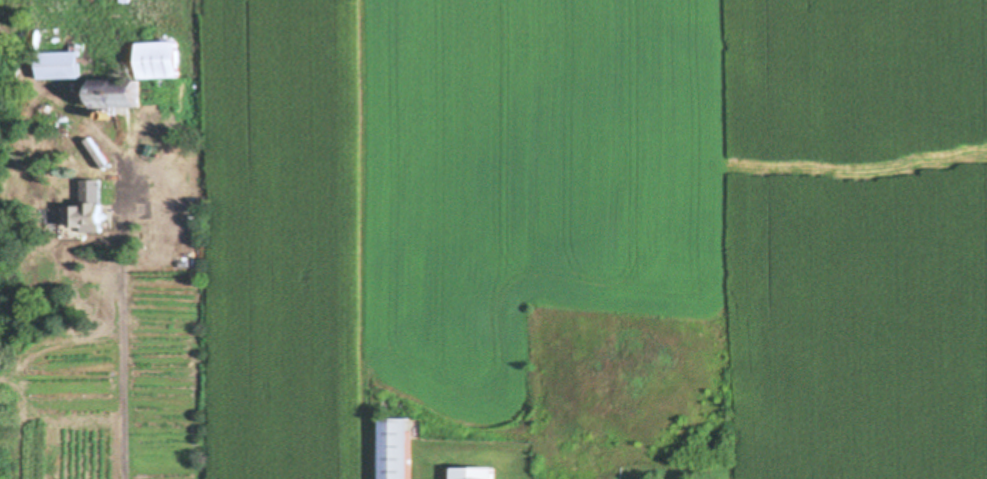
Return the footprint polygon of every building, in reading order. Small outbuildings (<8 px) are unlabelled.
[(40,79),(81,79),(81,29),(39,30),(40,79)] [(140,79),(181,79),(180,43),(140,43),(140,79)] [(99,93),(99,108),(145,108),(145,93),(99,93)] [(71,204),(71,229),(103,229),(103,204),(71,204)] [(383,478),(412,478),(412,419),(383,419),(383,478)] [(454,467),(454,478),(495,478),(495,467),(454,467)]
